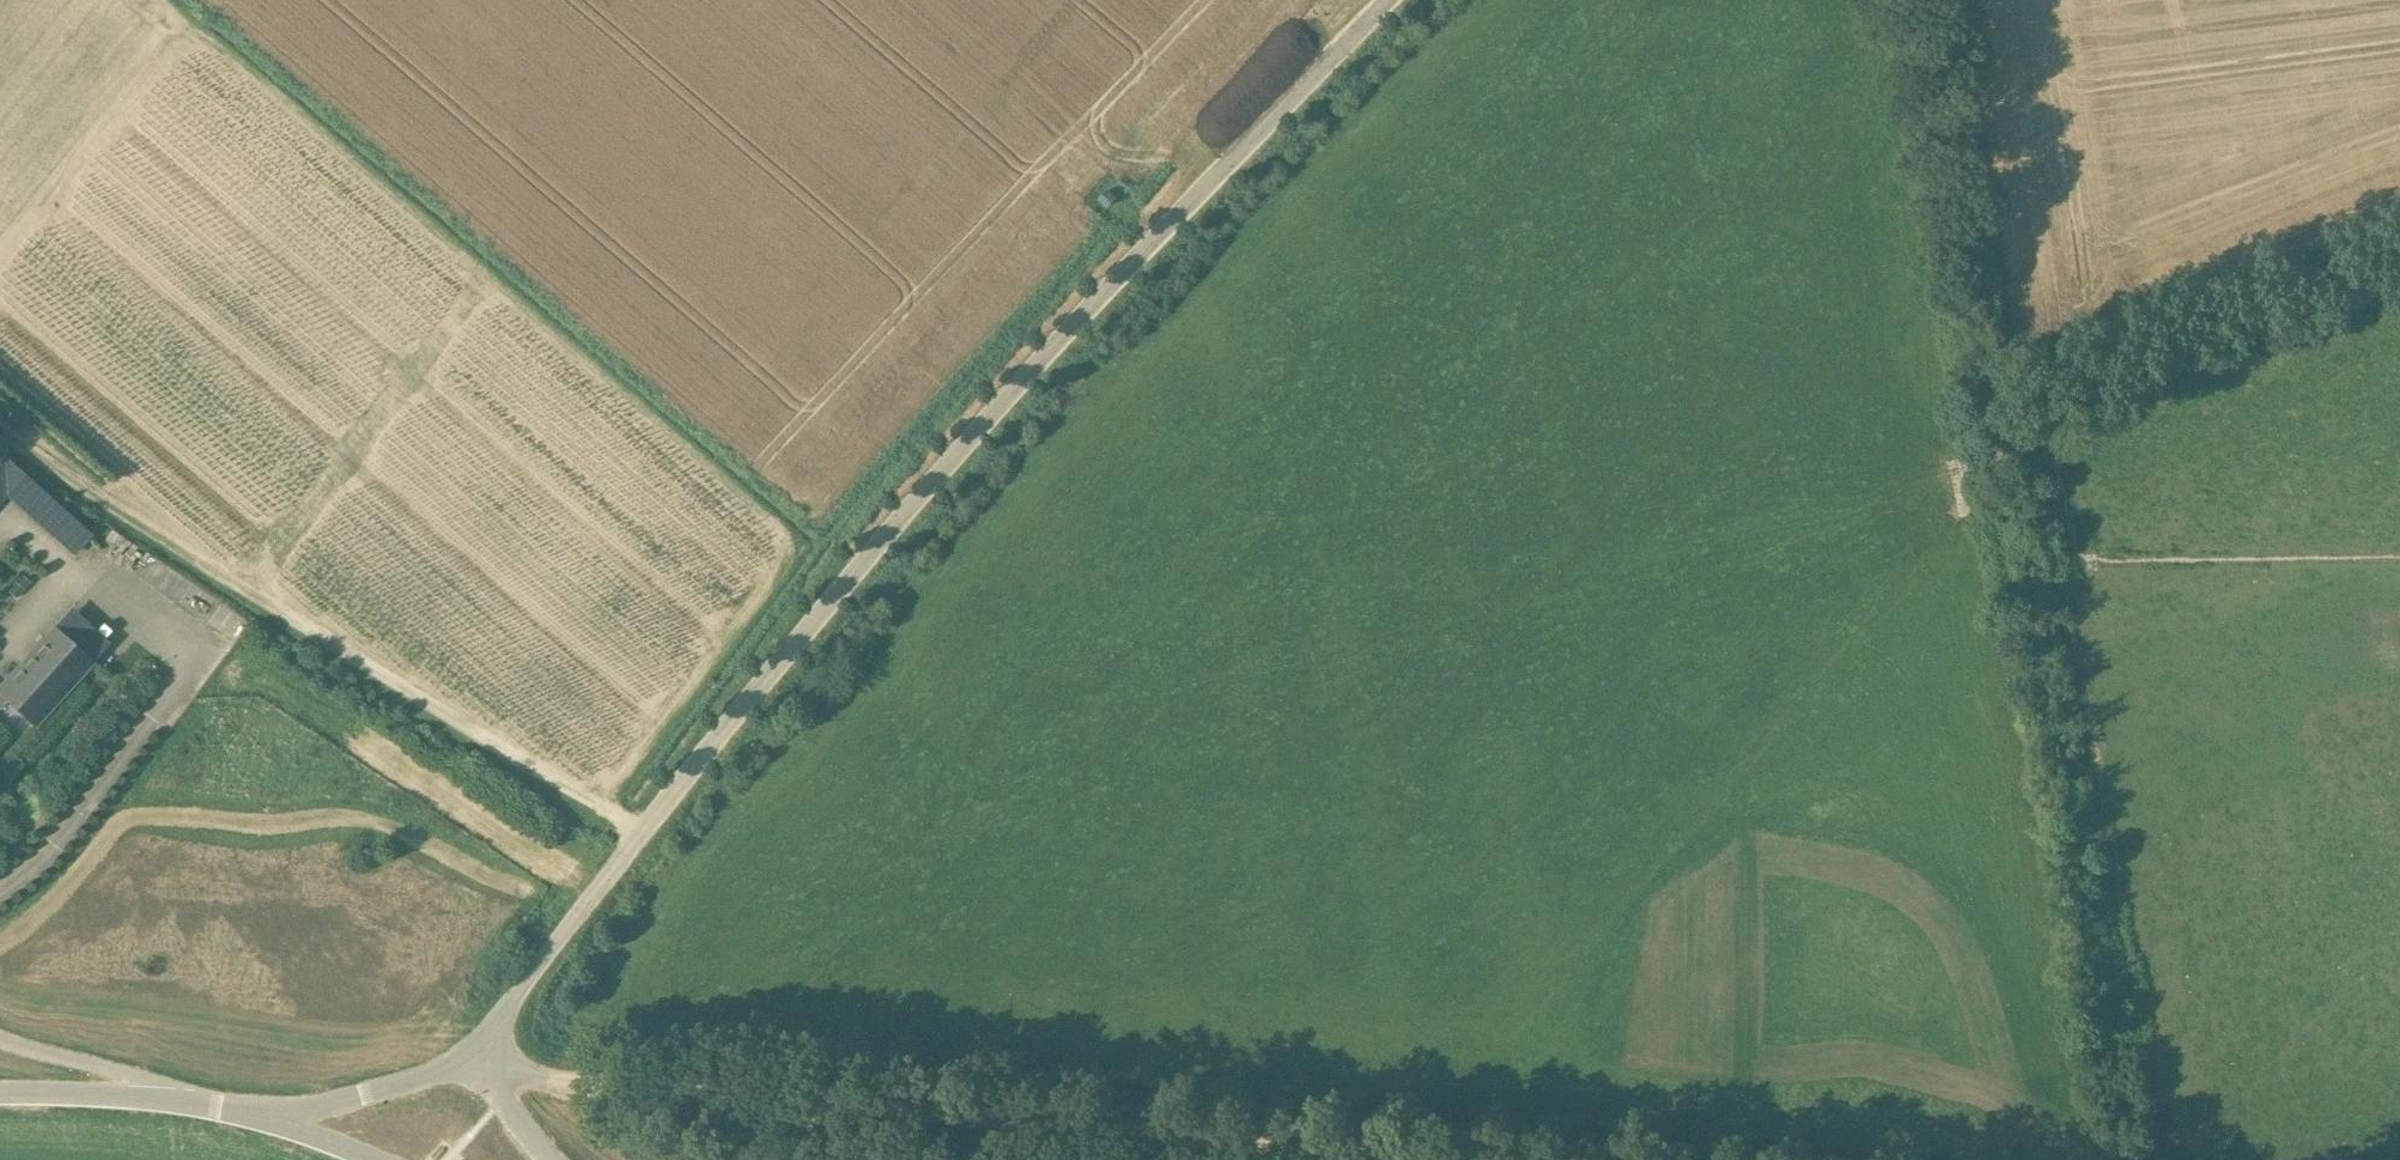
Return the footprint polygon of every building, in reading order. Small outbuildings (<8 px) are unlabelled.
[(1110,177),(1090,198),(1105,212),(1125,191),(1110,177)] [(0,455),(0,499),(4,494),(20,508),(12,517),(42,544),(51,535),(73,554),(92,532),(2,453),(0,455)] [(23,576),(9,591),(16,597),(31,582),(23,576)] [(34,726),(94,661),(55,626),(0,686),(0,695),(34,726)]
